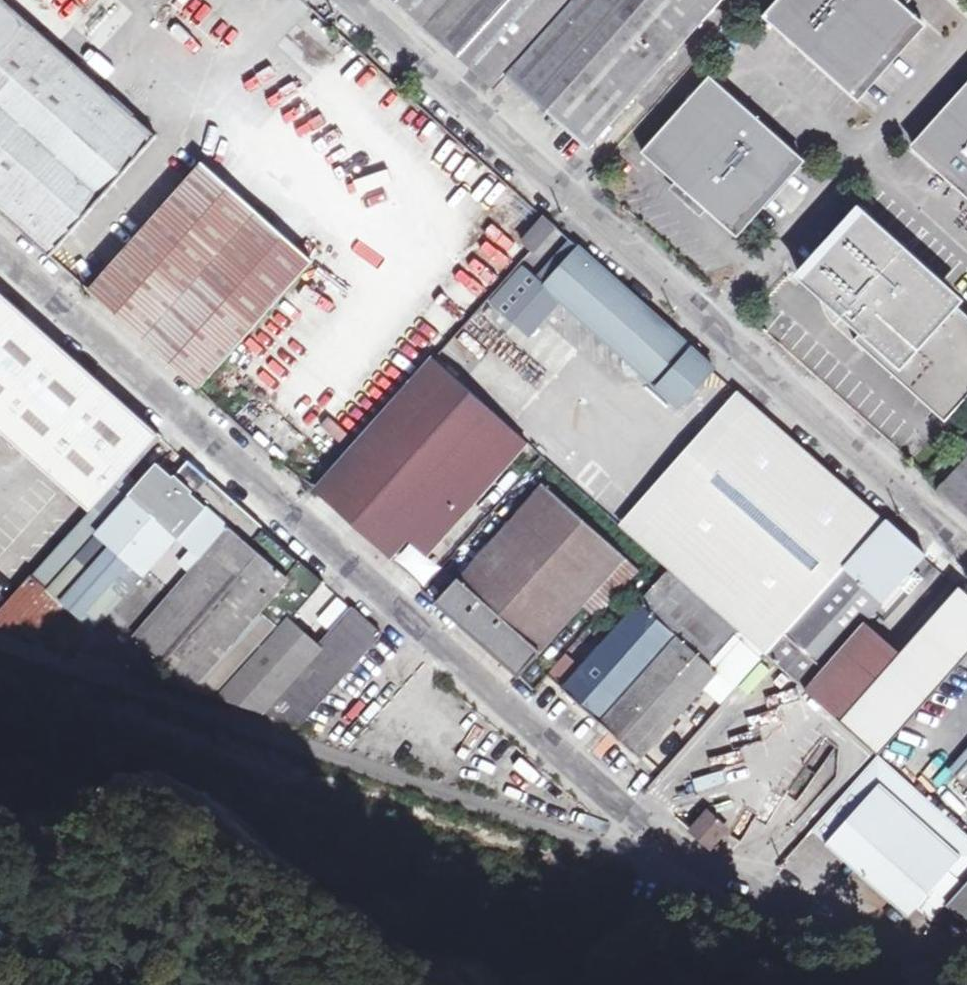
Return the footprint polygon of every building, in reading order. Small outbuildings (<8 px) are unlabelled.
[(53,256),(159,136),(6,0),(0,0),(0,209),(53,256)] [(482,74),(480,76),(495,90),(509,74),(540,102),(590,148),(724,0),(399,0),(482,74)] [(764,18),(851,103),(925,24),(898,0),(781,0),(764,18)] [(802,161),(712,77),(642,153),(732,235),(802,161)] [(917,149),(966,194),(966,92),(917,149)] [(201,389),(314,260),(205,160),(90,290),(201,389)] [(865,209),(802,278),(953,413),(966,397),(966,313),(899,252),(906,245),(865,209)] [(521,239),(534,250),(555,227),(542,215),(521,239)] [(545,285),(680,403),(713,367),(577,247),(546,282),(525,264),(492,302),(513,321),(545,285)] [(284,626),(261,606),(301,560),(222,488),(190,459),(176,475),(162,463),(143,483),(129,471),(162,435),(100,380),(69,352),(0,292),(0,424),(93,506),(0,611),(0,622),(147,672),(163,658),(193,683),(191,687),(221,697),(284,626)] [(451,341),(479,364),(514,324),(485,300),(451,341)] [(528,440),(436,356),(317,488),(392,555),(423,520),(442,536),(528,440)] [(637,499),(631,506),(647,520),(752,402),(737,388),(696,433),(637,499)] [(927,557),(752,402),(647,520),(779,637),(765,653),(805,689),(867,623),(886,602),(892,607),(916,578),(911,574),(925,559),(927,557)] [(587,486),(603,468),(591,458),(575,476),(587,486)] [(942,487),(966,509),(966,459),(942,487)] [(611,475),(603,468),(587,486),(594,493),(611,475)] [(625,556),(543,482),(437,602),(482,642),(520,675),(625,556)] [(647,520),(631,506),(618,520),(669,566),(765,653),(779,637),(647,520)] [(395,559),(425,585),(441,566),(411,540),(395,559)] [(765,653),(669,566),(563,686),(643,758),(724,667),(740,681),(765,653)] [(840,720),(879,755),(966,658),(966,592),(963,589),(961,591),(902,654),(840,720)] [(312,651),(259,710),(302,724),(382,633),(352,606),(312,651)] [(867,623),(805,689),(840,720),(902,654),(867,623)] [(284,626),(221,697),(259,710),(312,651),(284,626)] [(601,759),(616,742),(605,733),(591,750),(601,759)] [(879,755),(811,830),(838,854),(908,916),(917,907),(931,920),(930,921),(937,922),(966,927),(966,834),(928,799),(879,755)] [(958,774),(966,782),(966,765),(958,774)] [(689,828),(710,845),(717,837),(723,830),(703,814),(689,828)]
